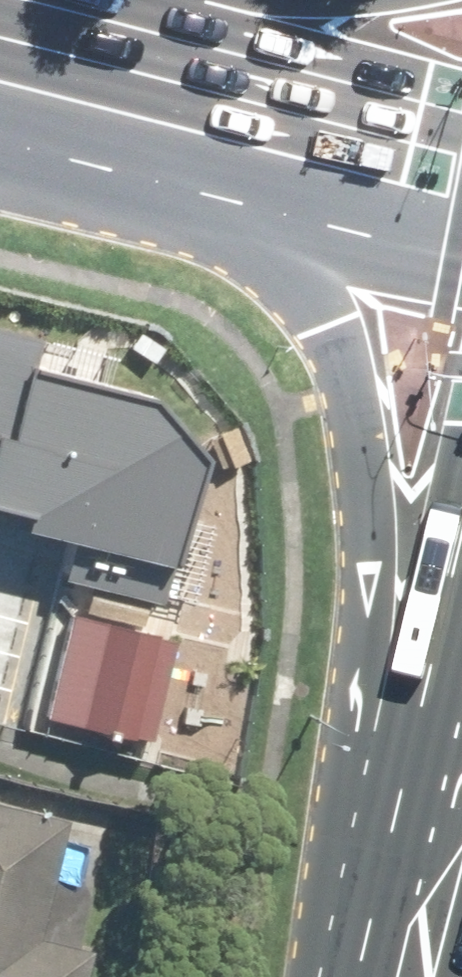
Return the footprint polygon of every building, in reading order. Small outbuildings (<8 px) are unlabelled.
[(71,516),(61,561),(166,585),(198,444),(133,383),(21,358),(27,328),(0,322),(0,500),(71,516)] [(61,613),(36,720),(142,745),(168,638),(61,613)] [(83,950),(33,937),(62,821),(0,806),(0,976),(77,976),(83,950)]
